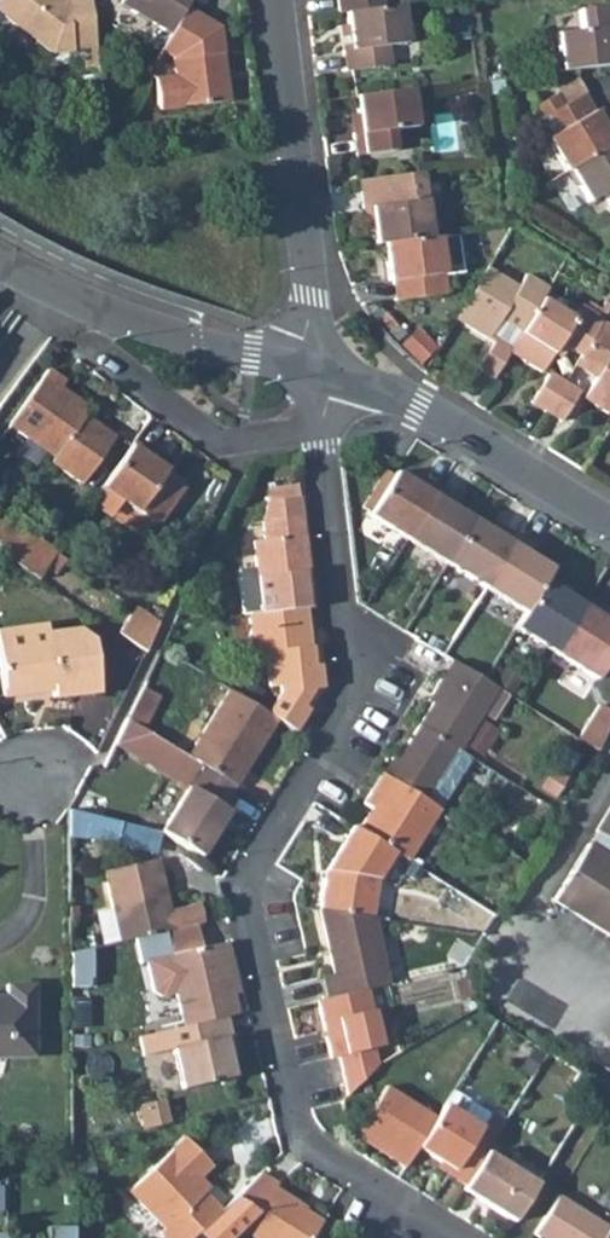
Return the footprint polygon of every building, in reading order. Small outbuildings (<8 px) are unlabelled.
[(5,16),(4,18),(50,54),(95,49),(89,0),(67,0),(64,0),(0,0),(0,12),(5,16)] [(118,6),(169,36),(184,9),(189,0),(121,0),(118,6)] [(346,13),(376,10),(374,0),(336,0),(338,14),(346,13)] [(376,10),(383,9),(382,0),(374,0),(376,10)] [(343,51),(346,72),(383,67),(380,47),(388,46),(406,44),(402,6),(383,9),(376,10),(346,13),(347,26),(350,50),(343,51)] [(559,72),(609,66),(609,6),(577,10),(580,31),(555,34),(559,72)] [(153,89),(156,111),(226,103),(217,29),(184,9),(169,36),(159,50),(171,58),(174,78),(175,86),(153,89)] [(339,27),(343,51),(350,50),(347,26),(339,27)] [(538,36),(543,74),(559,72),(555,34),(538,36)] [(380,47),(383,67),(390,66),(388,46),(380,47)] [(152,81),(153,89),(175,86),(174,78),(152,81)] [(482,81),(484,97),(506,94),(503,78),(482,81)] [(352,133),(354,156),(393,152),(391,131),(416,128),(412,90),(356,96),(358,114),(360,133),(352,133)] [(546,140),(564,172),(568,170),(609,146),(609,140),(607,134),(594,112),(584,94),(563,106),(556,94),(533,107),(540,119),(545,116),(551,113),(561,130),(555,134),(546,140)] [(607,134),(609,131),(609,125),(600,108),(594,112),(607,134)] [(545,116),(555,134),(561,130),(551,113),(545,116)] [(350,115),(352,133),(360,133),(358,114),(350,115)] [(602,194),(609,208),(609,146),(568,170),(587,203),(602,194)] [(371,233),(372,246),(381,244),(428,238),(420,173),(356,181),(360,210),(368,209),(371,233)] [(360,210),(363,234),(371,233),(368,209),(360,210)] [(455,235),(437,237),(441,273),(459,271),(455,235)] [(428,238),(381,244),(386,282),(390,282),(393,301),(444,295),(441,273),(437,237),(428,238)] [(487,269),(456,320),(488,340),(500,321),(505,313),(526,326),(540,302),(548,289),(526,275),(518,288),(487,269)] [(511,349),(509,352),(541,372),(552,354),(559,343),(566,348),(580,356),(600,323),(601,321),(579,308),(571,321),(540,302),(526,326),(521,334),(511,349)] [(500,321),(521,334),(526,326),(505,313),(500,321)] [(583,399),(609,416),(609,330),(600,323),(580,356),(579,358),(600,371),(595,378),(583,399)] [(495,340),(476,369),(492,379),(509,352),(511,349),(495,340)] [(552,354),(560,359),(566,348),(559,343),(552,354)] [(574,365),(595,378),(600,371),(579,358),(574,365)] [(43,376),(8,426),(54,458),(50,462),(81,485),(115,439),(84,417),(83,419),(74,413),(81,403),(60,389),(64,383),(47,370),(43,376)] [(548,373),(530,403),(546,412),(564,383),(548,373)] [(564,383),(546,412),(561,422),(579,392),(564,383)] [(74,413),(83,419),(84,417),(90,409),(81,403),(74,413)] [(133,444),(102,487),(120,500),(156,525),(184,485),(149,460),(151,457),(133,444)] [(368,516),(407,540),(439,489),(422,478),(417,487),(410,483),(395,473),(368,516)] [(410,483),(417,487),(422,478),(415,474),(410,483)] [(298,486),(268,489),(269,501),(299,498),(298,486)] [(91,502),(110,515),(120,500),(102,487),(91,502)] [(407,540),(446,564),(473,522),(450,508),(456,499),(439,489),(407,540)] [(253,541),(256,569),(261,614),(306,608),(312,608),(302,518),(300,498),(299,498),(269,501),(268,500),(263,522),(265,540),(253,541)] [(446,564),(485,588),(511,546),(517,537),(500,527),(495,536),(473,522),(446,564)] [(0,524),(0,548),(9,555),(6,560),(36,580),(55,553),(26,532),(21,539),(0,524)] [(485,588),(524,613),(543,582),(550,570),(528,556),(533,548),(517,537),(511,546),(485,588)] [(239,571),(243,616),(248,616),(261,614),(256,569),(239,571)] [(514,629),(553,653),(582,607),(587,598),(571,588),(565,596),(543,582),(524,613),(514,629)] [(553,653),(596,680),(609,658),(609,624),(606,622),(598,617),(604,608),(587,598),(582,607),(553,653)] [(130,615),(155,632),(159,624),(134,608),(130,615)] [(276,720),(295,732),(309,710),(304,706),(314,691),(322,690),(319,665),(313,666),(311,647),(306,608),(261,614),(248,616),(253,656),(265,654),(269,688),(279,687),(279,694),(267,715),(276,720)] [(609,616),(609,612),(604,608),(598,617),(606,622),(609,616)] [(155,632),(130,615),(117,634),(145,652),(155,632)] [(2,697),(38,692),(43,685),(51,684),(53,698),(98,693),(92,642),(77,631),(46,635),(45,626),(0,632),(0,678),(2,697)] [(311,647),(313,666),(319,665),(317,646),(311,647)] [(436,697),(419,726),(457,749),(459,751),(482,715),(497,690),(482,681),(452,662),(431,694),(436,697)] [(143,689),(127,721),(144,731),(160,698),(143,689)] [(304,706),(309,710),(322,690),(314,691),(304,706)] [(507,696),(497,690),(482,715),(492,721),(507,696)] [(187,758),(230,784),(245,758),(251,761),(276,720),(267,715),(229,691),(187,758)] [(578,740),(597,753),(609,732),(591,720),(578,740)] [(187,758),(144,731),(127,721),(115,745),(187,790),(160,833),(199,857),(227,812),(221,808),(234,787),(230,784),(187,758)] [(419,726),(396,760),(391,757),(382,774),(425,801),(440,809),(470,758),(459,751),(457,749),(419,726)] [(230,784),(234,787),(251,761),(245,758),(230,784)] [(372,809),(359,831),(395,853),(408,861),(440,809),(425,801),(382,774),(364,804),(372,809)] [(595,832),(609,841),(609,808),(595,832)] [(88,816),(68,811),(68,837),(88,837),(88,816)] [(88,816),(88,837),(146,852),(151,831),(88,816)] [(326,872),(321,910),(373,918),(378,880),(395,853),(359,831),(353,827),(326,872)] [(595,832),(586,844),(609,859),(609,841),(595,832)] [(609,936),(609,859),(586,844),(552,900),(609,936)] [(104,871),(120,942),(166,932),(196,925),(203,923),(199,904),(169,911),(157,859),(104,871)] [(323,976),(328,998),(367,988),(388,984),(373,918),(321,910),(334,974),(323,976)] [(232,995),(225,963),(231,962),(227,943),(201,949),(196,925),(166,932),(172,955),(146,961),(153,992),(162,998),(176,995),(183,1027),(225,1018),(237,1015),(232,995)] [(74,953),(75,977),(92,976),(91,953),(74,953)] [(225,963),(232,995),(238,994),(231,962),(225,963)] [(33,1057),(32,985),(6,985),(6,997),(0,997),(0,1058),(33,1057)] [(317,1001),(331,1058),(339,1057),(348,1094),(378,1065),(374,1048),(381,1046),(367,988),(328,998),(317,1001)] [(173,1050),(182,1090),(231,1078),(227,1058),(222,1038),(229,1037),(225,1018),(183,1027),(139,1038),(143,1057),(173,1050)] [(222,1038),(227,1058),(234,1056),(229,1037),(222,1038)] [(389,1158),(405,1168),(418,1147),(436,1117),(385,1086),(359,1131),(392,1151),(389,1158)] [(443,1106),(480,1128),(489,1114),(453,1090),(443,1106)] [(138,1107),(143,1130),(148,1129),(144,1112),(164,1106),(163,1101),(138,1107)] [(144,1112),(148,1129),(168,1123),(164,1106),(144,1112)] [(436,1117),(418,1147),(440,1161),(454,1169),(450,1175),(466,1185),(486,1152),(503,1123),(489,1114),(480,1128),(443,1106),(436,1117)] [(164,1237),(192,1237),(216,1215),(220,1211),(203,1194),(208,1190),(171,1151),(129,1191),(164,1229),(160,1233),(164,1237)] [(466,1185),(462,1190),(514,1221),(537,1183),(486,1152),(466,1185)] [(436,1167),(450,1175),(454,1169),(440,1161),(436,1167)] [(216,1215),(253,1237),(312,1237),(322,1222),(297,1207),(298,1206),(273,1191),(276,1186),(259,1174),(220,1211),(216,1215)] [(534,1234),(540,1237),(603,1237),(609,1228),(558,1196),(534,1234)] [(312,1237),(331,1237),(335,1232),(322,1222),(312,1237)] [(45,1227),(45,1237),(72,1237),(72,1227),(45,1227)]
